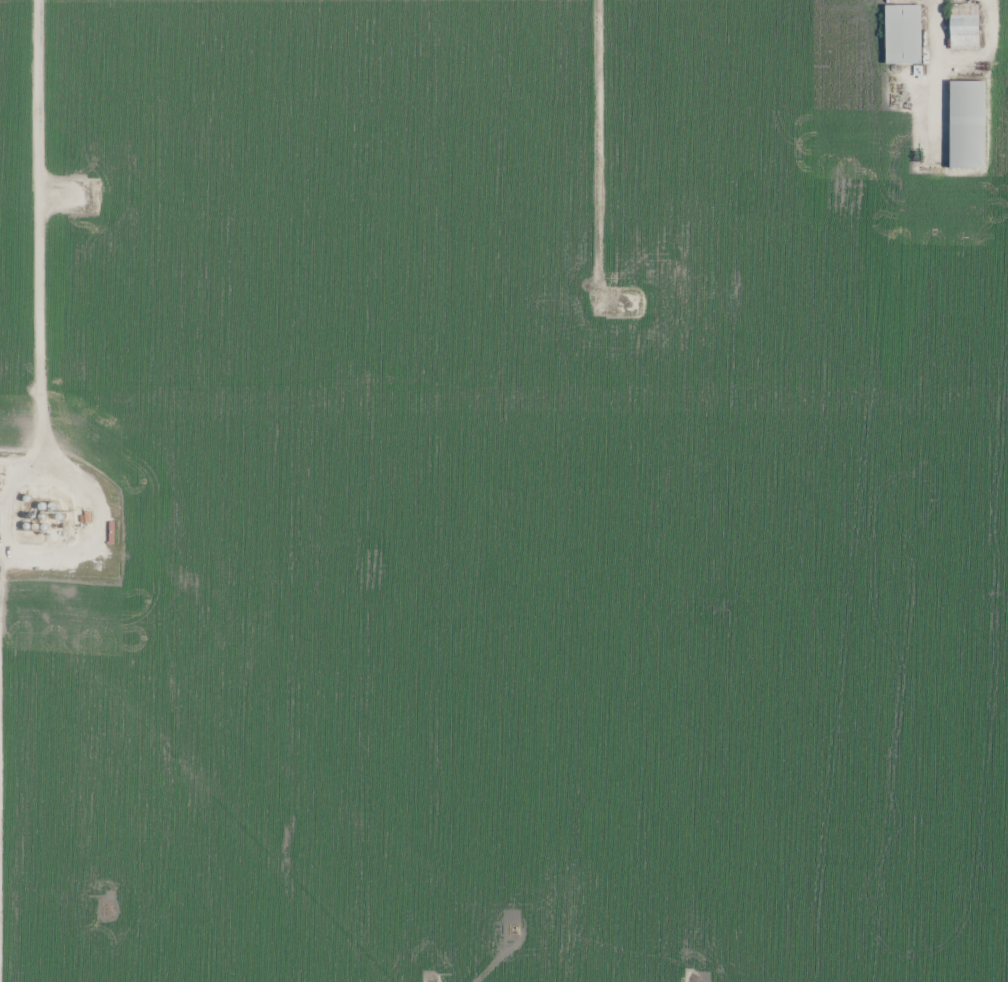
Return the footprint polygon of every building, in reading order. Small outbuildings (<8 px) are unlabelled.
[(886,65),(922,65),(922,5),(886,5),(886,65)] [(979,5),(951,5),(951,49),(979,49),(979,5)] [(950,81),(950,169),(985,169),(986,81),(950,81)]
